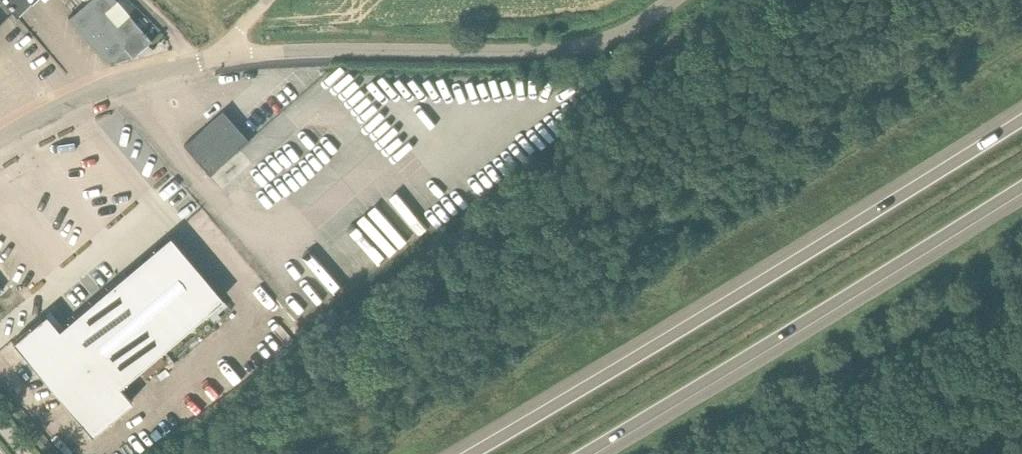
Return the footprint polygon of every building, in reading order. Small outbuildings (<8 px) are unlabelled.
[(15,14),(30,0),(3,0),(15,14)] [(117,0),(70,0),(65,4),(73,13),(68,17),(107,63),(125,48),(133,57),(152,41),(117,0)] [(186,150),(210,178),(249,143),(225,116),(186,150)] [(47,321),(15,348),(93,441),(133,408),(120,392),(223,305),(171,243),(60,336),(54,329),(47,321)] [(0,259),(0,293),(17,277),(0,259)]
